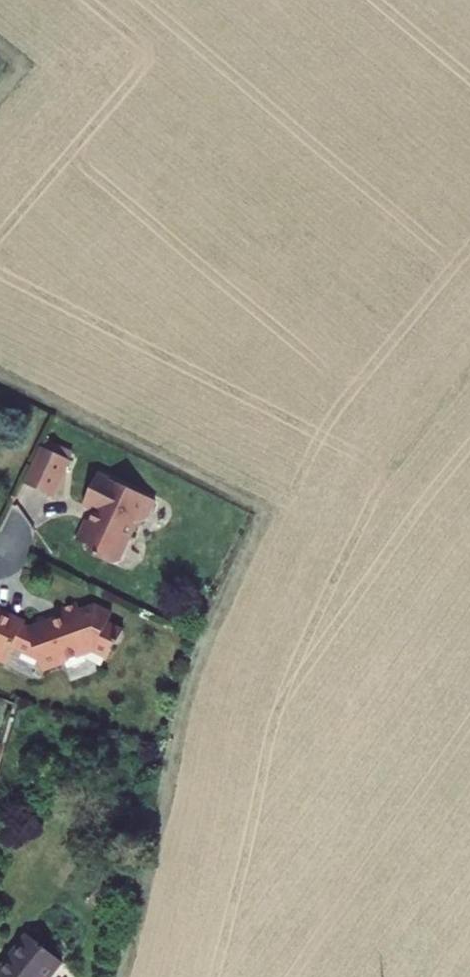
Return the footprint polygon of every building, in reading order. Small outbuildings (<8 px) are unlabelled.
[(44,448),(41,455),(67,468),(71,460),(44,448)] [(39,454),(23,491),(52,504),(69,468),(67,468),(41,455),(39,454)] [(162,516),(101,485),(85,516),(99,522),(92,537),(86,535),(79,549),(95,557),(91,565),(111,575),(123,572),(140,538),(148,542),(162,516)] [(63,621),(29,638),(23,635),(25,629),(0,619),(0,664),(10,668),(17,652),(40,662),(46,673),(89,650),(87,646),(106,654),(111,642),(118,645),(125,629),(109,623),(113,614),(95,606),(79,614),(75,606),(60,614),(63,621)] [(35,934),(0,972),(0,976),(58,976),(69,966),(35,934)]
